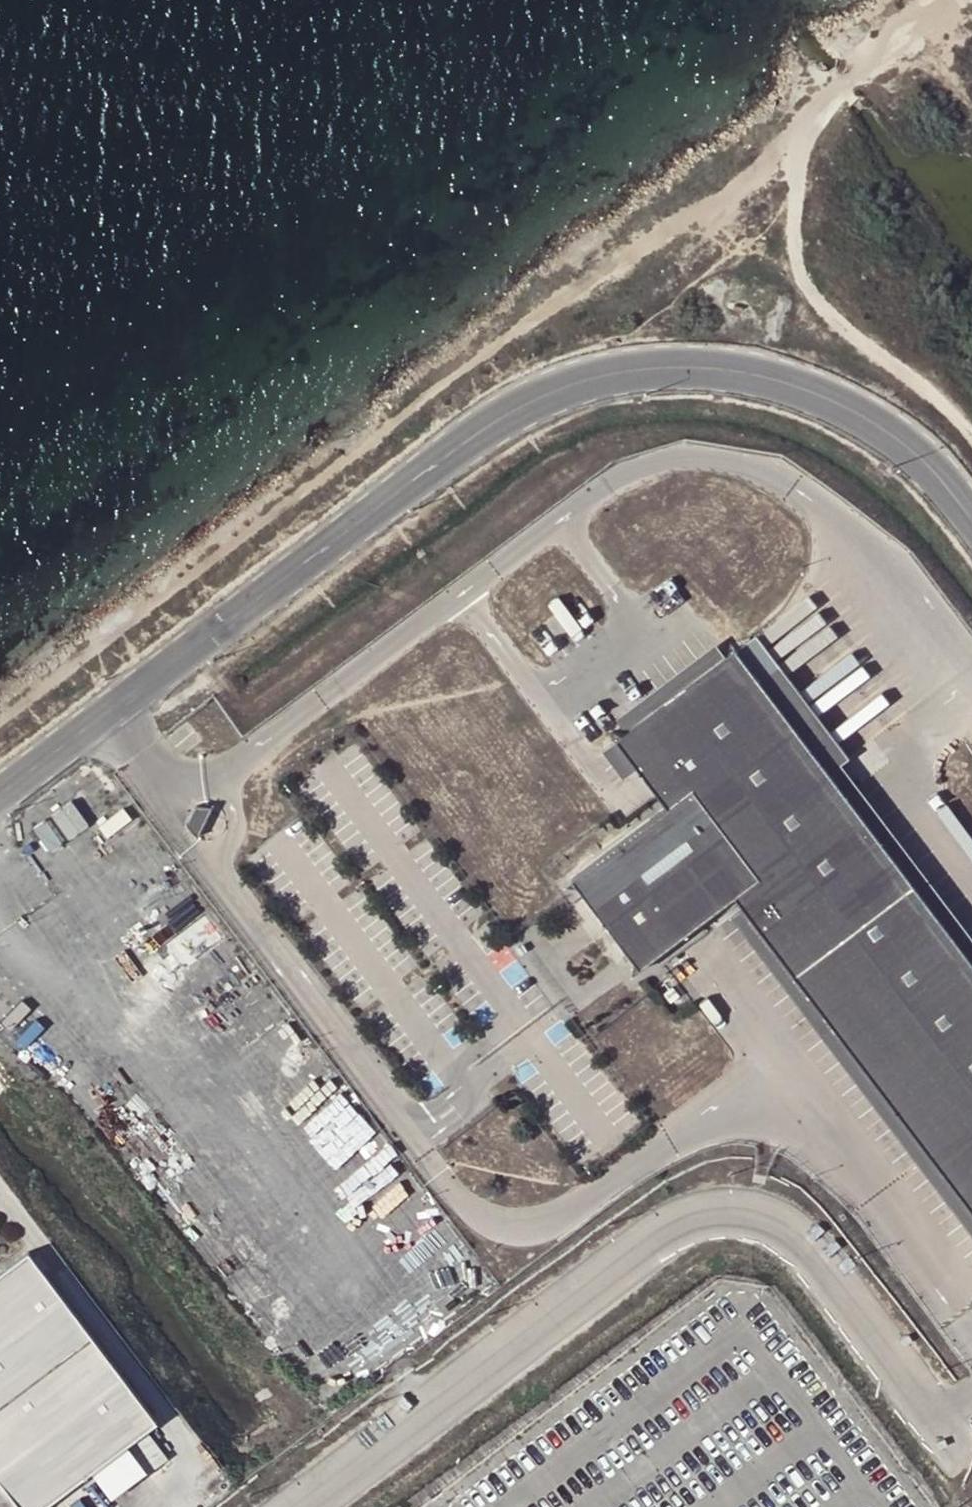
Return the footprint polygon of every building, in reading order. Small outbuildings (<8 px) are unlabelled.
[(734,648),(732,645),(729,655),(727,657),(620,737),(609,734),(657,797),(665,809),(564,884),(575,886),(632,958),(630,977),(700,925),(733,899),(971,1215),(971,962),(734,648)] [(187,826),(198,837),(215,808),(196,808),(187,826)] [(99,829),(106,838),(130,820),(123,811),(99,829)] [(0,1273),(0,1482),(19,1506),(45,1506),(91,1472),(127,1445),(157,1422),(28,1251),(0,1273)] [(147,1471),(127,1445),(91,1472),(111,1498),(147,1471)]
